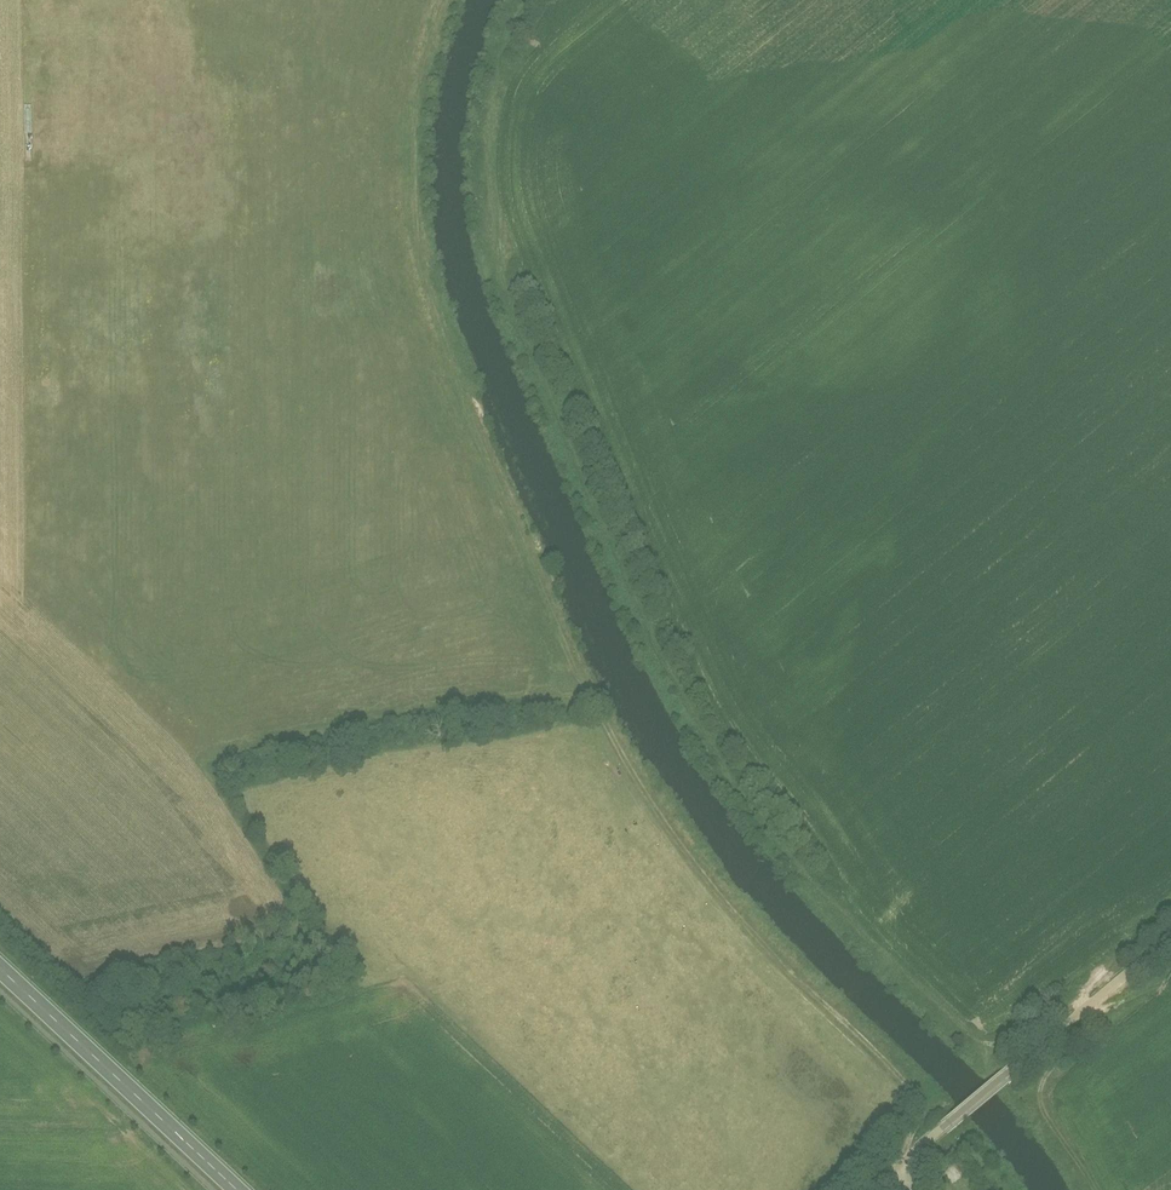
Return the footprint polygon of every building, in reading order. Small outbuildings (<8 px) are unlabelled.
[(952,1184),(960,1179),(954,1167),(945,1172),(952,1184)]
